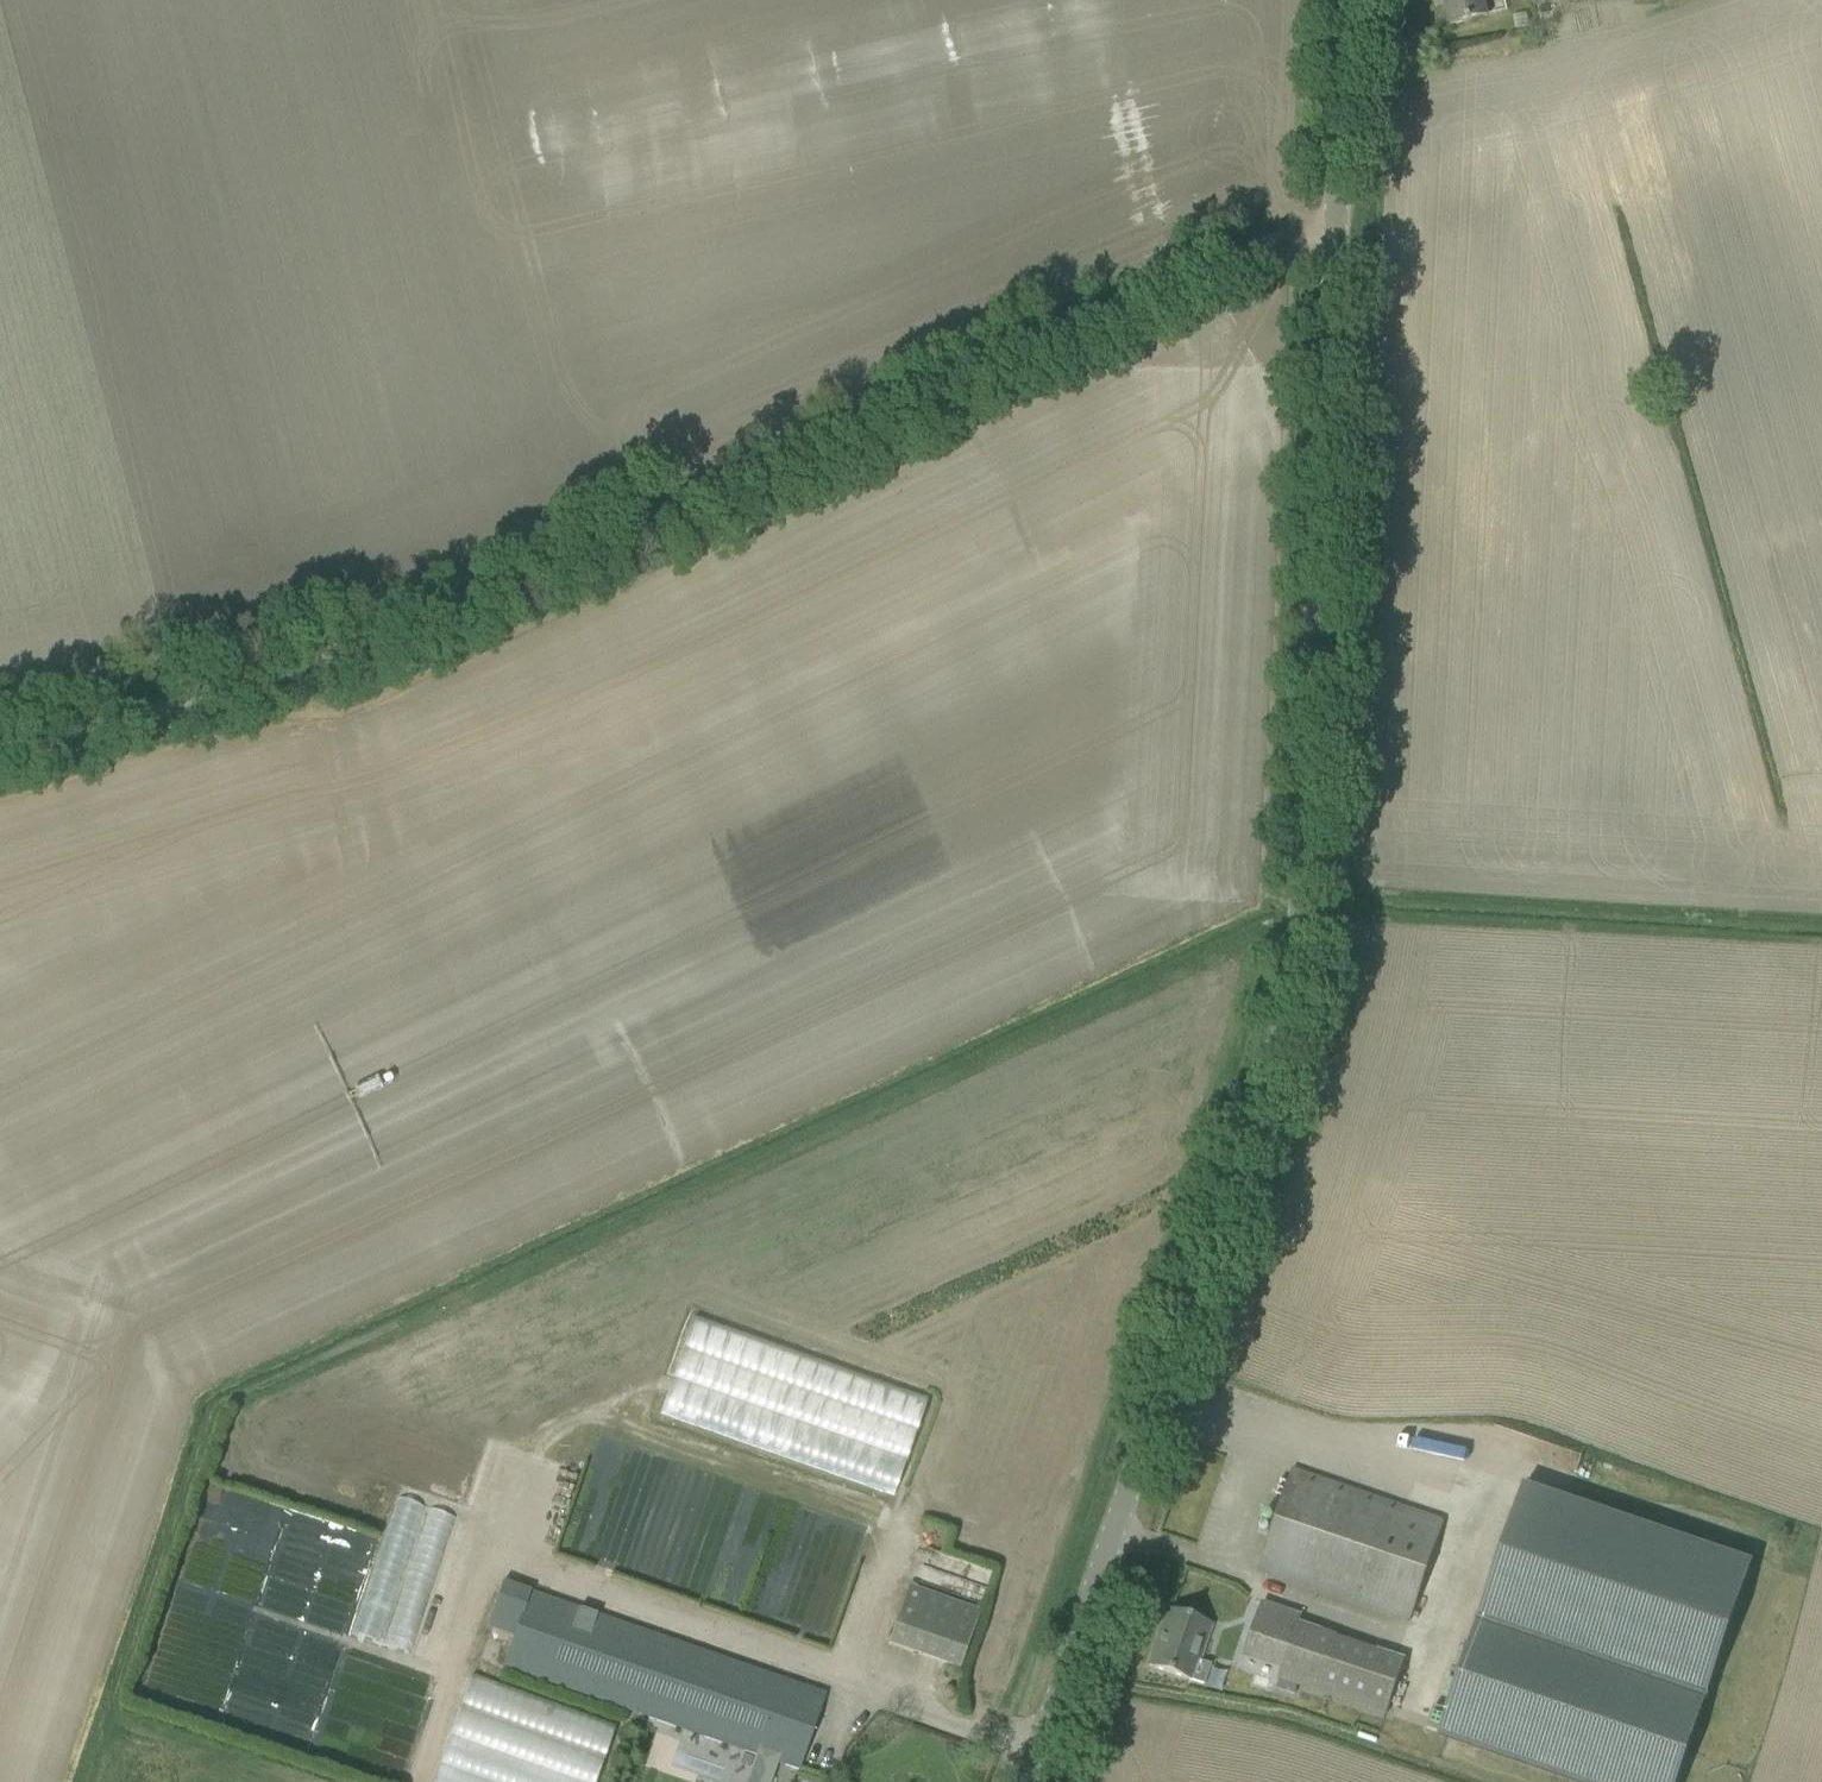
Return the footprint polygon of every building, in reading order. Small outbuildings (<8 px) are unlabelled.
[(1451,27),(1488,17),(1483,0),(1443,0),(1451,27)] [(1513,16),(1516,29),(1528,27),(1526,14),(1513,16)] [(661,1414),(894,1497),(928,1400),(696,1319),(661,1414)] [(1258,1571),(1409,1623),(1444,1521),(1293,1469),(1258,1571)] [(1752,1563),(1524,1486),(1447,1711),(1433,1706),(1426,1729),(1439,1733),(1582,1781),(1677,1781),(1752,1563)] [(415,1651),(453,1511),(392,1495),(354,1634),(415,1651)] [(825,1694),(503,1580),(486,1628),(513,1637),(503,1666),(760,1757),(762,1761),(771,1764),(775,1762),(798,1770),(825,1694)] [(888,1645),(959,1670),(980,1611),(908,1586),(888,1645)] [(1278,1678),(1386,1715),(1404,1661),(1336,1637),(1326,1634),(1298,1624),(1301,1615),(1262,1602),(1244,1657),(1281,1669),(1278,1678)] [(1168,1610),(1148,1666),(1189,1680),(1196,1660),(1199,1661),(1207,1639),(1203,1638),(1208,1624),(1168,1610)] [(1328,1628),(1326,1634),(1336,1637),(1338,1631),(1328,1628)] [(435,1781),(596,1781),(615,1727),(472,1676),(435,1781)]
